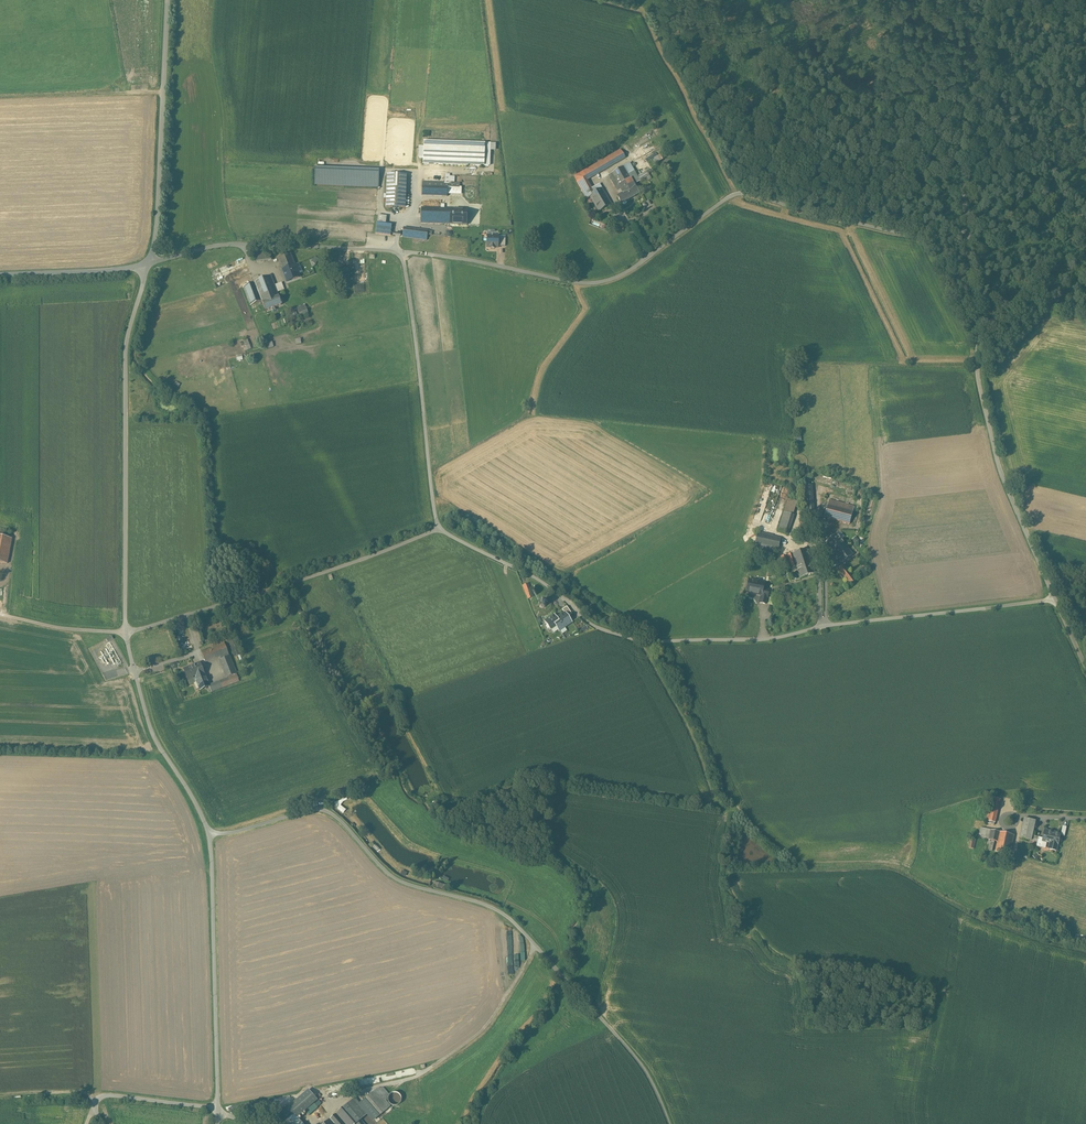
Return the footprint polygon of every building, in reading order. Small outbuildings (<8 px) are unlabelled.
[(424,141),(423,164),(490,166),(491,143),(424,141)] [(574,176),(587,198),(595,193),(587,180),(625,158),(621,150),(574,176)] [(609,176),(620,195),(635,186),(634,184),(639,181),(629,164),(609,176)] [(377,170),(318,168),(318,174),(317,185),(376,187),(377,170)] [(445,173),(445,182),(454,183),(455,175),(450,175),(450,173),(445,173)] [(407,175),(387,174),(386,207),(405,208),(407,175)] [(445,182),(422,182),(422,195),(447,196),(447,193),(461,194),(461,188),(460,188),(460,183),(454,183),(445,182)] [(620,195),(617,197),(622,204),(639,193),(635,186),(620,195)] [(587,198),(586,198),(595,213),(611,204),(602,189),(595,193),(587,198)] [(446,209),(421,208),(421,223),(445,224),(446,209)] [(467,210),(446,209),(445,224),(467,225),(467,210)] [(392,224),(377,222),(376,234),(391,235),(392,224)] [(428,231),(404,228),(403,237),(427,240),(428,231)] [(499,236),(487,236),(487,248),(490,248),(490,249),(495,249),(495,248),(498,248),(498,246),(498,239),(499,236)] [(267,249),(253,252),(254,259),(268,257),(267,249)] [(290,252),(277,257),(287,282),(299,277),(290,252)] [(270,276),(244,287),(251,305),(262,301),(263,303),(279,296),(270,276)] [(279,296),(263,303),(266,311),(282,305),(279,296)] [(301,315),(309,312),(307,304),(298,307),(301,315)] [(248,351),(252,349),(248,340),(244,341),(248,351)] [(806,513),(814,512),(812,485),(803,486),(806,513)] [(788,499),(778,532),(788,535),(793,516),(791,515),(795,501),(788,499)] [(854,507),(829,500),(824,518),(849,524),(854,507)] [(821,519),(814,520),(816,533),(822,532),(821,519)] [(814,531),(800,527),(796,537),(811,542),(814,531)] [(757,533),(754,551),(770,554),(771,550),(778,551),(781,538),(757,533)] [(837,534),(825,544),(832,553),(844,544),(837,534)] [(0,537),(0,563),(7,564),(11,539),(0,537)] [(853,555),(844,544),(832,553),(841,564),(853,555)] [(783,572),(792,569),(795,567),(795,568),(796,568),(800,578),(815,574),(807,549),(779,558),(783,572)] [(843,565),(838,569),(850,584),(855,581),(843,565)] [(749,580),(746,593),(761,596),(763,589),(764,583),(749,580)] [(769,590),(763,589),(761,596),(759,603),(766,605),(769,590)] [(542,601),(541,601),(540,602),(539,603),(538,604),(538,605),(538,606),(539,607),(540,608),(541,609),(542,610),(543,610),(544,609),(546,609),(546,608),(547,607),(547,605),(547,604),(547,603),(546,602),(545,602),(545,601),(543,601),(542,601)] [(562,610),(565,614),(565,613),(568,617),(572,614),(567,607),(562,610)] [(550,618),(545,622),(547,625),(546,626),(548,629),(549,629),(551,630),(556,627),(559,631),(571,623),(568,617),(565,613),(565,614),(557,619),(555,616),(550,619),(550,618)] [(235,641),(229,643),(237,662),(242,660),(235,641)] [(224,643),(202,652),(206,662),(220,656),(228,653),(224,643)] [(228,653),(220,656),(222,659),(219,660),(226,678),(236,674),(228,653)] [(200,663),(184,669),(189,684),(195,682),(194,680),(196,679),(205,675),(200,663)] [(226,678),(209,684),(212,692),(239,681),(236,674),(226,678)] [(205,675),(196,679),(200,688),(209,684),(205,675)] [(1001,794),(996,795),(995,799),(992,798),(986,824),(994,826),(1001,794)] [(1025,819),(1020,838),(1031,841),(1036,821),(1025,819)] [(996,852),(1010,855),(1014,836),(981,828),(979,838),(988,840),(995,841),(998,842),(996,852)] [(1061,835),(1045,831),(1043,838),(1043,842),(1050,843),(1049,848),(1057,850),(1058,845),(1059,845),(1061,835)] [(1043,842),(1043,838),(1036,837),(1035,842),(1037,842),(1036,847),(1042,848),(1043,842)] [(995,841),(988,840),(986,850),(992,851),(995,841)] [(377,1089),(366,1099),(381,1116),(391,1106),(387,1101),(389,1094),(383,1088),(377,1089)] [(278,1116),(285,1123),(303,1123),(297,1117),(317,1100),(309,1090),(278,1116)] [(324,1123),(364,1123),(361,1120),(368,1114),(354,1098),(324,1123)] [(366,1099),(359,1105),(374,1122),(381,1116),(366,1099)]
